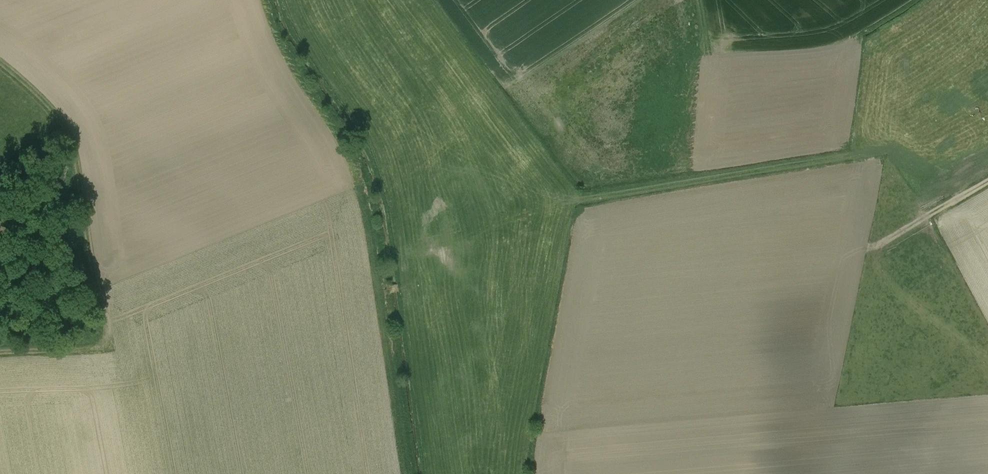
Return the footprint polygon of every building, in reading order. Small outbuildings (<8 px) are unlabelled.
[(973,201),(963,208),(967,216),(978,209),(973,201)] [(104,259),(105,270),(120,269),(118,258),(104,259)]
